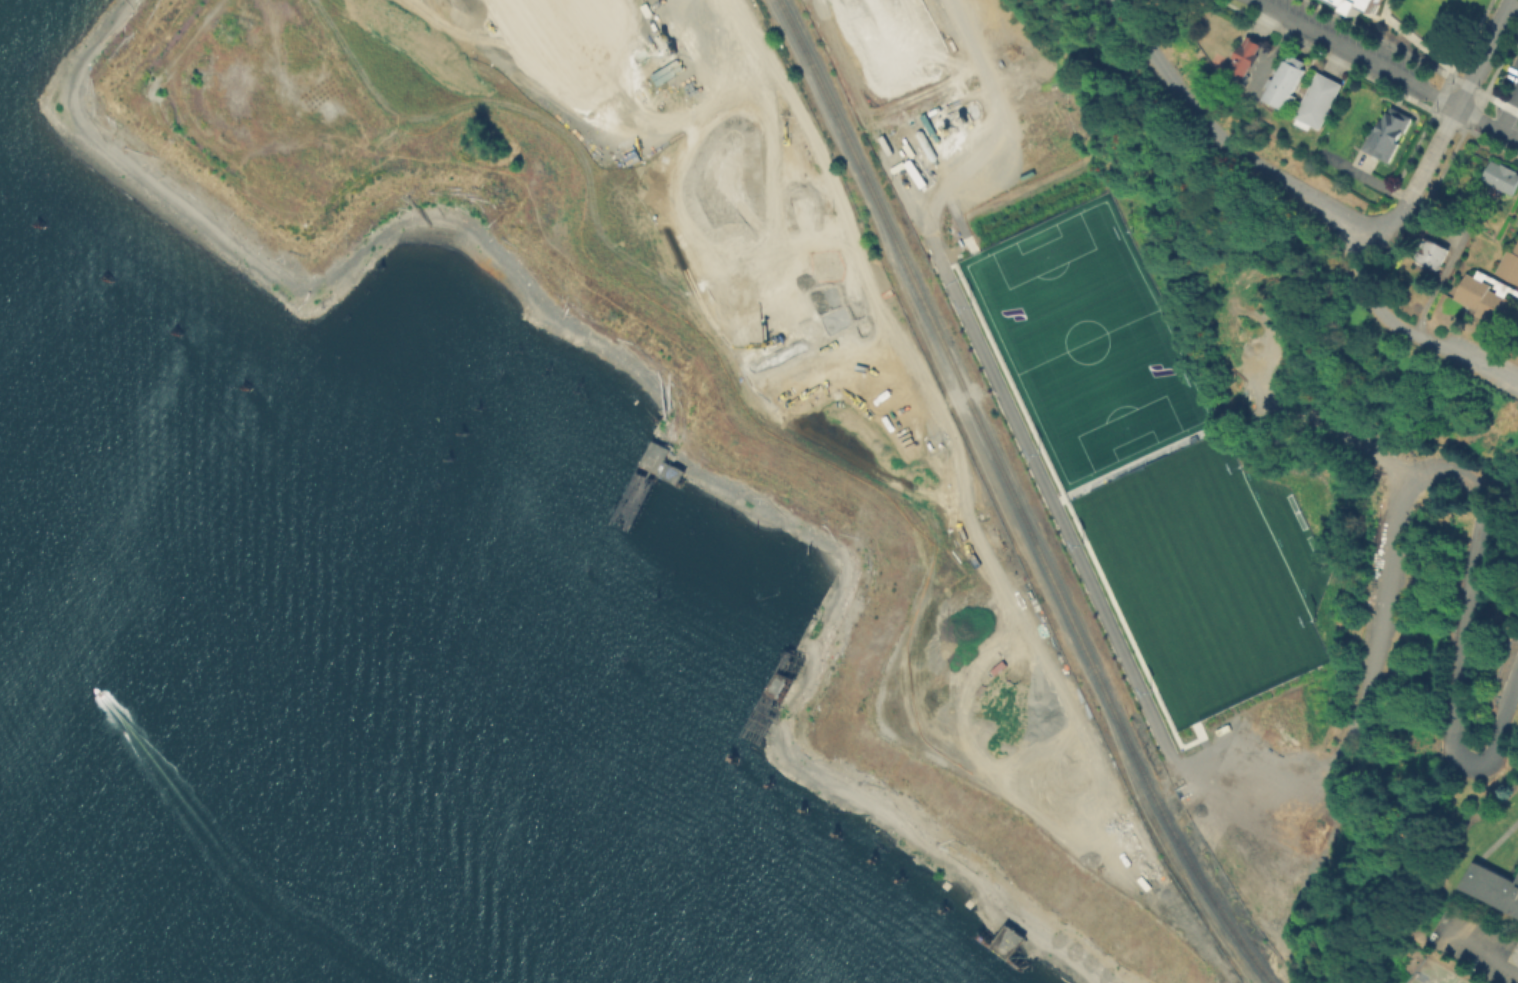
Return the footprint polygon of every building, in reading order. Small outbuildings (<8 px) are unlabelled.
[(1343,8),(1342,11),(1352,17),(1356,9),(1358,6),(1370,13),(1377,0),(1328,0),(1343,8)] [(1251,36),(1250,37),(1261,43),(1256,52),(1258,53),(1245,77),(1230,68),(1236,57),(1233,55),(1246,33),(1251,36)] [(1306,62),(1290,91),(1291,92),(1282,107),(1264,97),(1288,57),(1289,58),(1292,54),(1306,62)] [(1341,83),(1317,128),(1293,116),(1316,71),(1341,83)] [(1410,114),(1396,142),(1387,161),(1360,148),(1371,126),(1375,128),(1388,103),(1410,114)] [(1493,161),(1517,173),(1517,188),(1514,196),(1483,181),(1493,161)] [(1497,274),(1517,232),(1517,280),(1516,284),(1497,274)] [(1429,240),(1451,251),(1438,274),(1417,263),(1429,240)] [(1457,300),(1468,277),(1512,300),(1500,323),(1457,300)] [(1515,306),(1504,330),(1517,336),(1517,307),(1515,306)] [(1515,880),(1517,874),(1517,917),(1462,887),(1476,860),(1479,861),(1515,880)] [(1442,969),(1430,982),(1460,982),(1442,969)]
